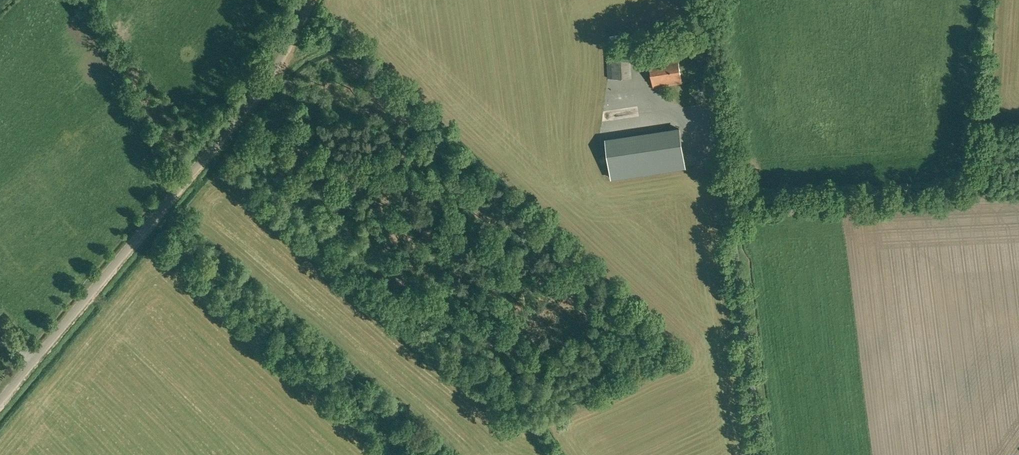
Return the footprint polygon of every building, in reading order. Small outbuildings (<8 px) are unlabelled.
[(632,77),(631,46),(611,47),(612,77),(632,77)] [(653,86),(682,82),(678,55),(649,59),(653,86)] [(612,178),(685,167),(679,128),(611,139),(606,139),(608,154),(612,178)]
